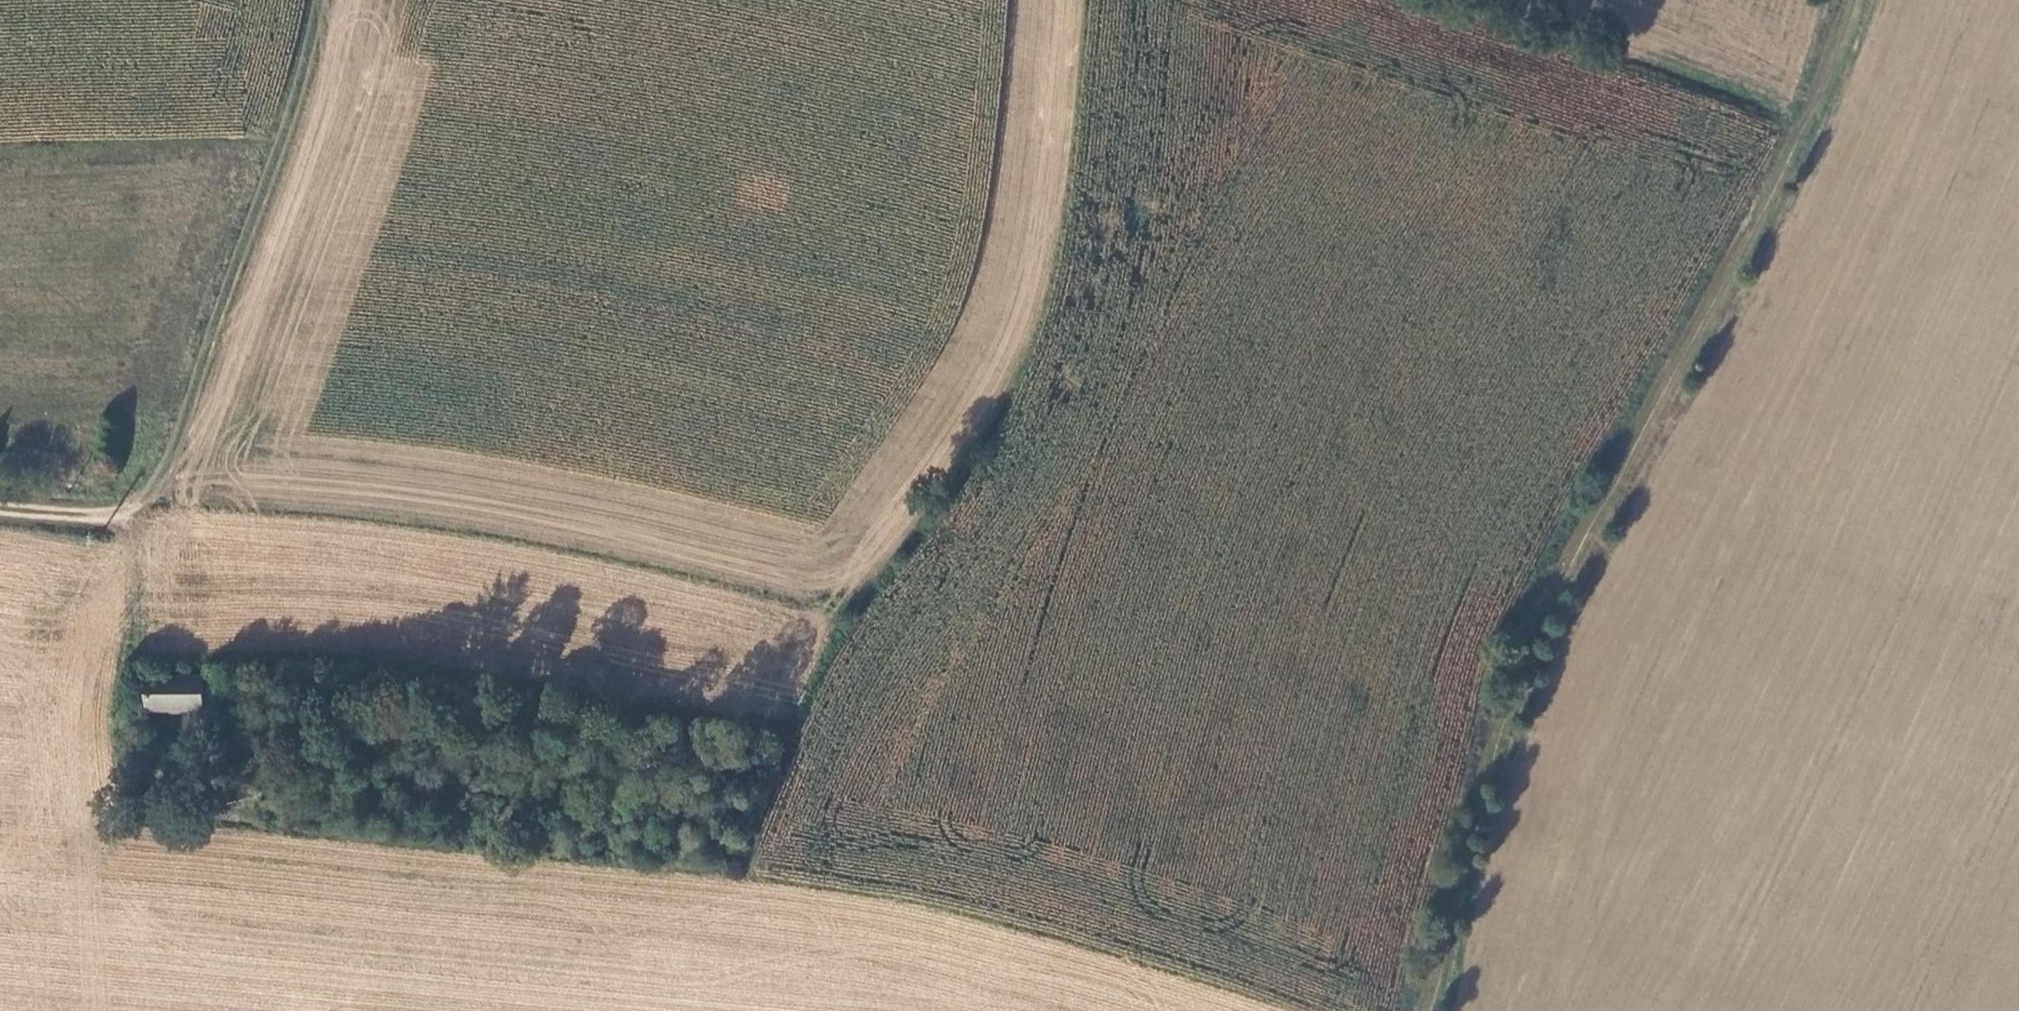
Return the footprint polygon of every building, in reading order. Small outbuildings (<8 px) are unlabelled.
[(184,679),(152,680),(151,702),(216,703),(218,681),(184,681),(184,679)]
